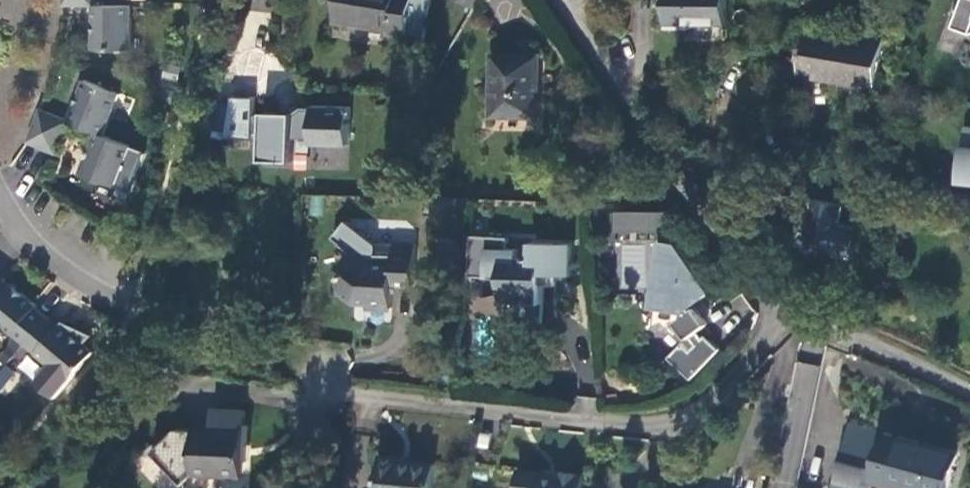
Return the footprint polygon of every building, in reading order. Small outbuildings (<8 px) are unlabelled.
[(335,22),(389,32),(389,36),(424,43),(431,0),(339,0),(335,22)] [(472,10),(478,0),(453,0),(472,10)] [(732,24),(733,0),(668,0),(667,3),(673,3),(672,29),(696,30),(696,22),(732,24)] [(962,7),(959,5),(955,15),(959,16),(954,28),(969,34),(969,0),(965,0),(962,7)] [(132,48),(132,4),(94,4),(95,48),(132,48)] [(802,76),(877,88),(886,41),(809,28),(802,76)] [(540,56),(492,55),(491,116),(539,117),(540,56)] [(86,81),(69,120),(95,130),(106,134),(122,94),(86,81)] [(351,147),(355,109),(316,105),(316,108),(304,107),(296,111),(269,109),(269,112),(258,111),(259,101),(237,99),(227,141),(254,144),(255,140),(262,140),(260,162),(292,164),(294,140),(313,141),(312,145),(351,147)] [(54,115),(39,109),(27,141),(41,147),(54,115)] [(56,153),(69,120),(54,115),(41,147),(56,153)] [(967,128),(961,180),(969,181),(969,129),(967,128)] [(116,185),(131,144),(106,134),(95,130),(80,171),(116,185)] [(842,225),(846,206),(816,199),(813,216),(806,215),(802,229),(822,245),(836,254),(843,255),(844,251),(855,254),(861,229),(842,225)] [(397,228),(394,241),(419,243),(420,231),(412,221),(397,228)] [(566,242),(528,239),(526,257),(513,255),(514,249),(486,245),(484,270),(495,271),(494,292),(505,298),(508,302),(516,302),(516,299),(534,301),(536,283),(549,284),(551,274),(563,275),(566,242)] [(443,275),(466,277),(469,242),(447,240),(443,275)] [(701,278),(675,243),(658,240),(655,276),(659,277),(656,305),(678,309),(678,305),(683,306),(681,314),(675,320),(688,337),(690,335),(695,342),(690,350),(683,341),(668,355),(692,377),(718,347),(705,332),(702,335),(697,329),(705,322),(693,306),(691,307),(689,304),(705,292),(698,281),(701,278)] [(366,294),(365,299),(389,302),(392,279),(415,281),(419,243),(394,241),(392,259),(371,256),(354,246),(342,262),(349,266),(338,283),(352,292),(366,294)] [(4,280),(0,284),(0,325),(18,339),(24,344),(46,317),(36,309),(38,307),(4,280)] [(54,398),(68,381),(92,352),(60,325),(58,327),(46,317),(24,344),(49,365),(35,382),(54,398)] [(24,344),(18,339),(0,361),(0,362),(5,366),(24,344)] [(211,430),(192,429),(190,474),(240,477),(241,459),(243,424),(244,411),(212,410),(211,423),(211,430)] [(211,423),(193,422),(192,429),(211,430),(211,423)] [(848,423),(838,459),(876,468),(886,433),(848,423)] [(249,425),(243,424),(241,459),(247,460),(249,425)] [(831,484),(845,487),(870,487),(873,481),(898,487),(950,487),(960,454),(886,433),(876,468),(838,459),(831,484)] [(379,456),(376,487),(432,487),(435,463),(404,460),(404,459),(379,456)] [(582,473),(559,471),(559,474),(519,469),(517,487),(580,487),(582,473)]
